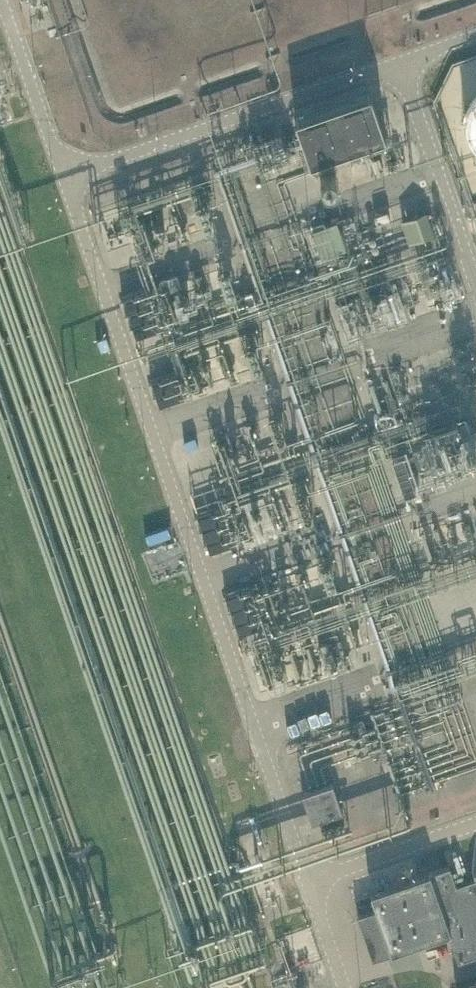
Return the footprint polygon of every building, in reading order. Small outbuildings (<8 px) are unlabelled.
[(475,79),(471,82),(466,87),(463,92),(460,98),(458,104),(458,110),(458,116),(460,122),(463,128),(466,133),(471,137),(475,141),(475,79)] [(288,163),(383,131),(369,89),(274,121),(288,163)] [(413,240),(436,232),(428,209),(405,218),(413,240)] [(324,255),(349,246),(339,219),(314,228),(324,255)] [(225,280),(230,297),(241,294),(237,277),(225,280)] [(198,370),(170,380),(178,403),(207,394),(198,370)] [(416,455),(425,491),(440,487),(431,452),(416,455)] [(282,622),(267,584),(245,593),(260,631),(282,622)] [(315,820),(343,811),(334,783),(306,793),(315,820)] [(455,878),(469,873),(464,860),(451,864),(455,878)] [(456,879),(455,878),(451,864),(372,891),(378,906),(360,912),(359,912),(374,956),(450,930),(460,958),(475,953),(475,872),(456,879)] [(378,906),(372,891),(355,897),(360,912),(378,906)]
